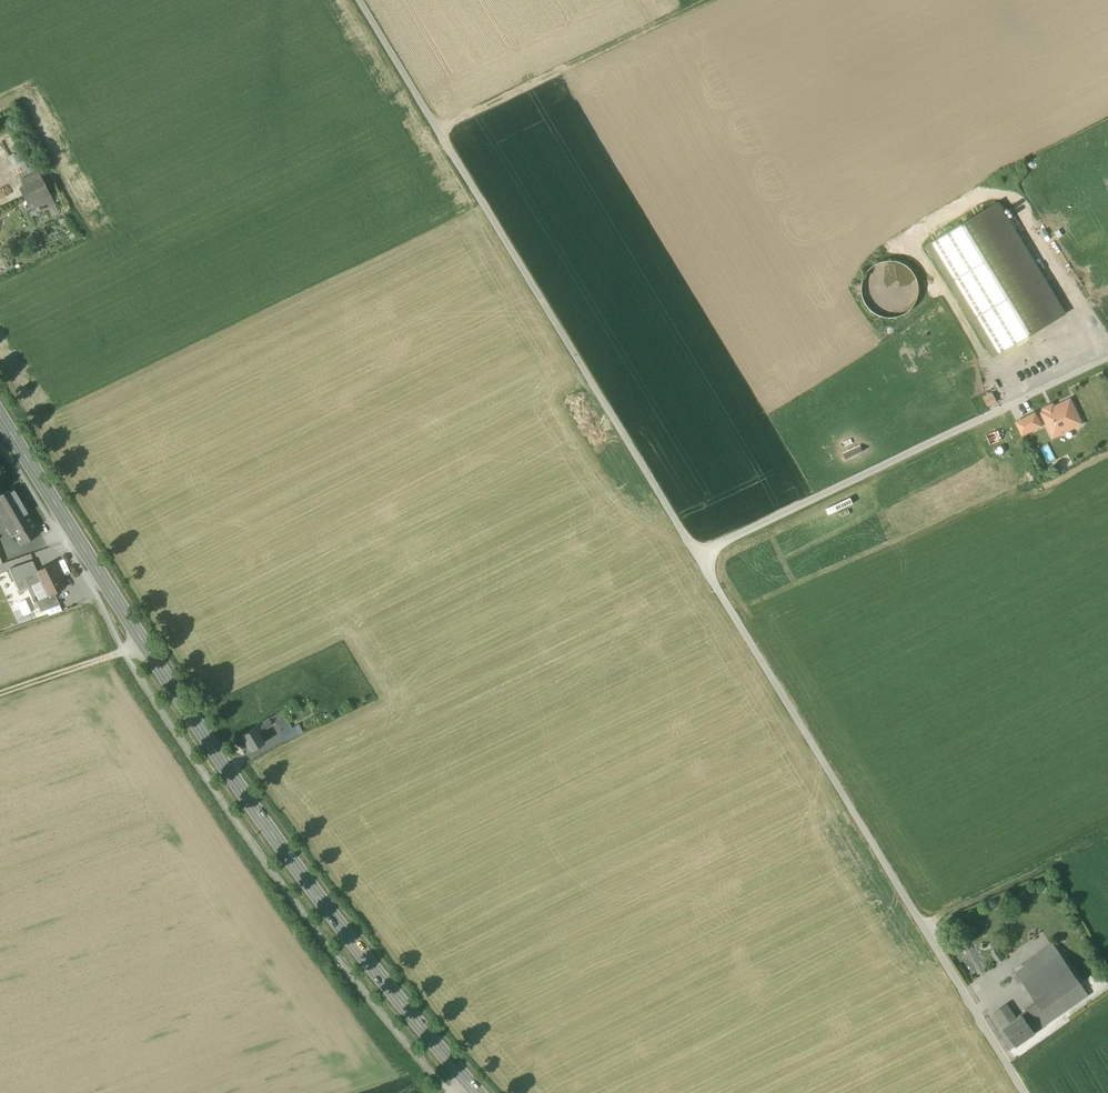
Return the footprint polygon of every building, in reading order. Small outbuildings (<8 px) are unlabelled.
[(20,152),(14,154),(20,170),(26,167),(20,152)] [(19,188),(23,197),(46,185),(39,172),(21,181),(24,186),(19,188)] [(53,200),(46,185),(23,197),(28,205),(32,203),(35,209),(43,205),(53,200)] [(43,205),(46,211),(56,206),(53,200),(43,205)] [(998,203),(927,246),(994,357),(1065,314),(998,203)] [(861,285),(862,296),(867,307),(875,314),(886,318),(897,317),(907,312),(915,303),(918,293),(918,282),(913,271),(904,264),(894,260),(882,261),(872,266),(865,274),(861,285)] [(928,351),(931,357),(948,349),(945,343),(928,351)] [(978,394),(984,406),(1002,397),(997,385),(978,394)] [(1070,399),(1042,413),(1053,437),(1062,433),(1060,429),(1071,423),(1073,427),(1081,423),(1070,399)] [(1035,414),(1017,422),(1023,434),(1040,426),(1035,414)] [(1060,429),(1062,433),(1073,427),(1071,423),(1060,429)] [(35,526),(12,487),(0,494),(0,514),(7,527),(12,536),(15,534),(21,545),(39,534),(39,533),(39,532),(35,526)] [(19,591),(29,586),(24,577),(36,571),(37,571),(32,561),(10,568),(19,591)] [(37,571),(36,571),(40,581),(31,585),(39,600),(48,595),(48,596),(54,593),(66,587),(53,563),(37,571)] [(29,586),(31,585),(40,581),(36,571),(24,577),(29,586)] [(36,601),(41,611),(60,604),(54,593),(48,596),(48,595),(39,600),(36,601)] [(322,687),(305,697),(311,706),(327,696),(322,687)] [(281,719),(275,723),(286,742),(298,736),(295,731),(293,732),(281,711),(278,713),(281,719)] [(269,718),(273,724),(275,723),(281,719),(278,713),(269,718)] [(269,718),(256,725),(259,731),(273,724),(269,718)] [(266,742),(259,731),(256,725),(242,734),(251,750),(266,742)] [(1015,971),(1022,981),(1061,954),(1053,944),(1015,971)] [(1067,963),(1061,954),(1022,981),(1038,1005),(1042,1009),(1071,989),(1057,970),(1067,963)] [(1080,982),(1067,963),(1057,970),(1071,989),(1080,983),(1080,982)] [(1088,994),(1080,983),(1071,989),(1042,1009),(1038,1005),(1028,1013),(1026,1011),(1018,1017),(1019,1018),(1022,1017),(1033,1034),(1088,994)] [(996,1012),(1005,1027),(1017,1020),(1007,1005),(996,1012)] [(1004,1028),(1016,1046),(1034,1035),(1033,1034),(1022,1017),(1019,1018),(1017,1020),(1005,1027),(1004,1028)]
